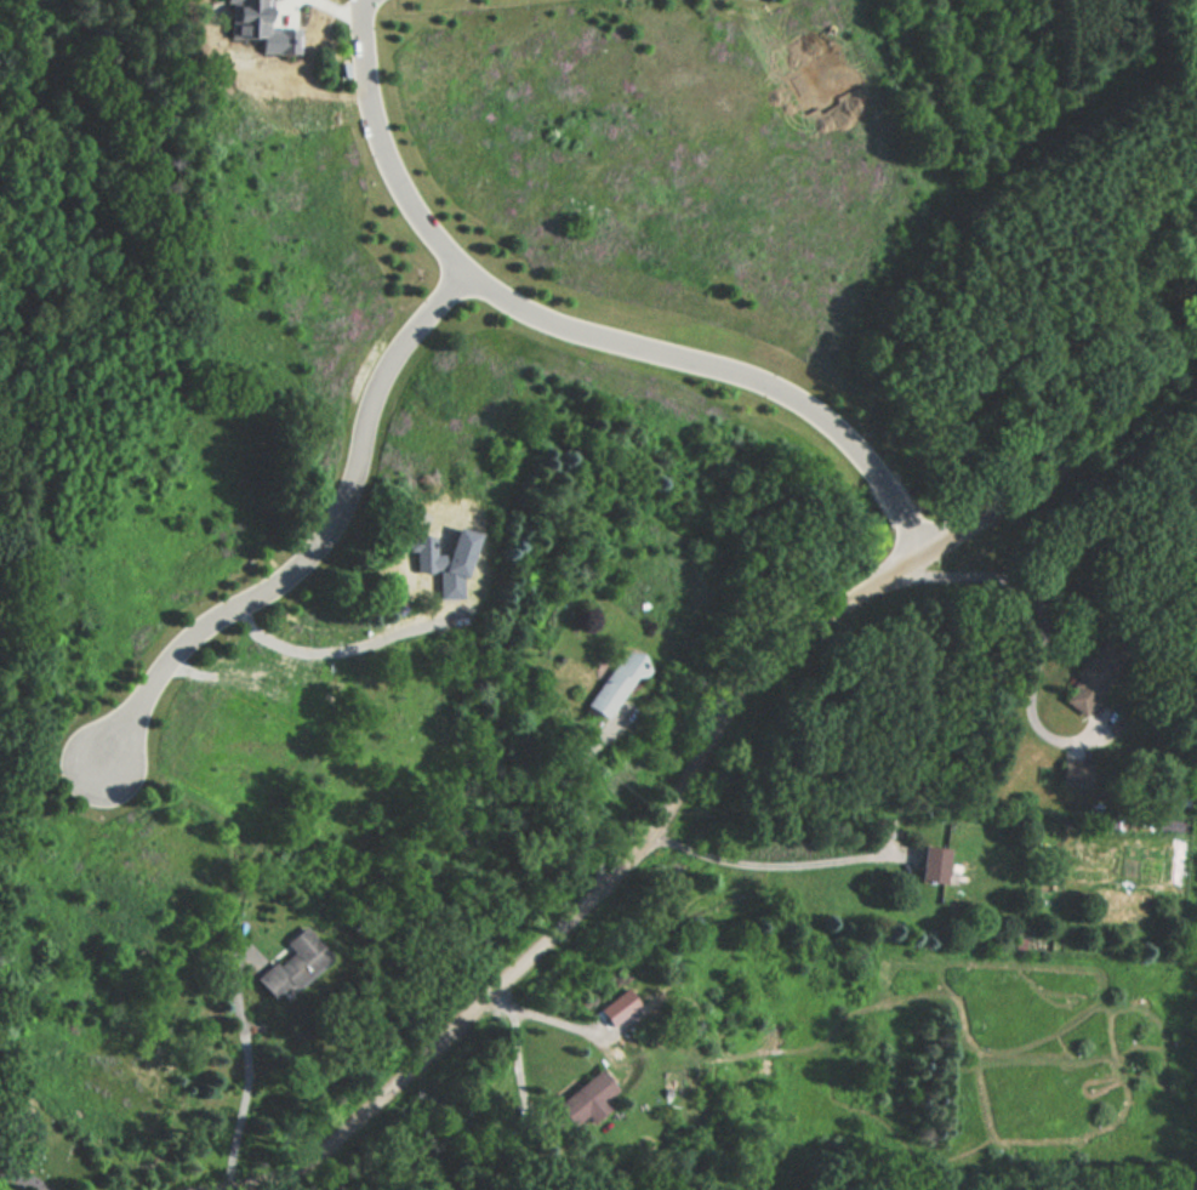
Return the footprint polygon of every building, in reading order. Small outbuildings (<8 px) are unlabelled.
[(232,32),(232,0),(271,0),(270,28),(295,29),(293,58),(258,57),(260,32),(232,32)] [(1105,632),(1129,648),(1085,716),(1061,701),(1105,632)] [(587,702),(623,643),(655,662),(649,672),(638,672),(610,717),(587,702)] [(1090,787),(1090,762),(1061,762),(1061,787),(1090,787)] [(922,842),(944,843),(941,878),(919,876),(922,842)] [(307,922),(335,952),(297,987),(291,981),(275,996),(262,981),(295,951),(286,941),(307,922)] [(643,1013),(631,991),(600,1008),(614,1031),(643,1013)] [(552,1099),(602,1059),(623,1088),(609,1099),(616,1108),(598,1122),(591,1114),(575,1127),(552,1099)]
